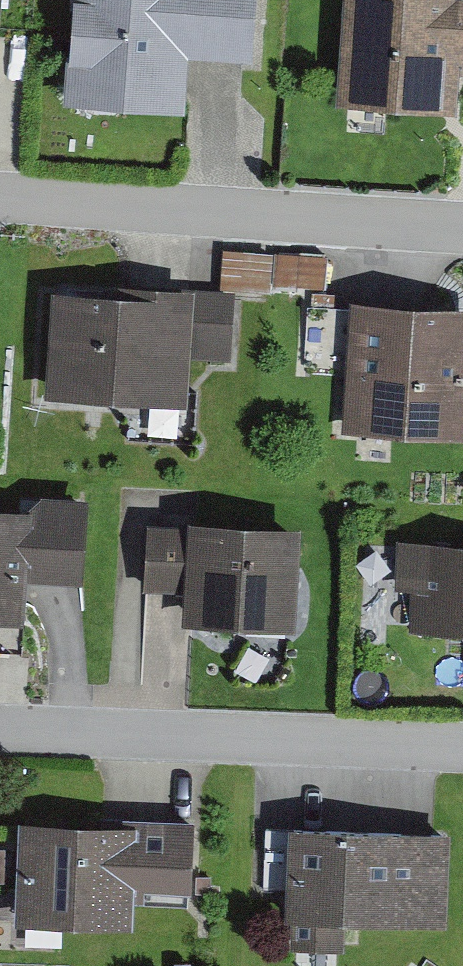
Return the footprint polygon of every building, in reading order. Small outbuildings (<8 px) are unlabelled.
[(64,99),(185,108),(188,52),(253,56),(256,0),(70,0),(64,99)] [(334,104),(458,112),(461,72),(462,72),(462,0),(340,0),(334,104)] [(273,250),(223,248),(221,286),(272,288),(273,250)] [(327,254),(276,252),(275,285),(326,286),(327,254)] [(120,287),(49,282),(41,395),(186,405),(190,357),(230,360),(235,291),(195,288),(195,284),(120,279),(120,287)] [(351,297),(343,429),(462,436),(462,304),(351,297)] [(89,495),(42,491),(30,504),(0,502),(0,619),(26,621),(30,576),(83,579),(89,495)] [(297,628),(303,520),(188,514),(188,521),(146,519),(143,590),(182,592),(180,622),(297,628)] [(396,537),(395,587),(409,588),(409,629),(462,630),(462,538),(396,537)] [(122,819),(17,816),(14,922),(134,926),(134,906),(192,908),(195,816),(123,814),(122,819)] [(448,927),(451,827),(289,822),(289,827),(264,826),(262,888),(284,889),(283,918),(289,919),(288,950),(347,952),(348,924),(448,927)]
